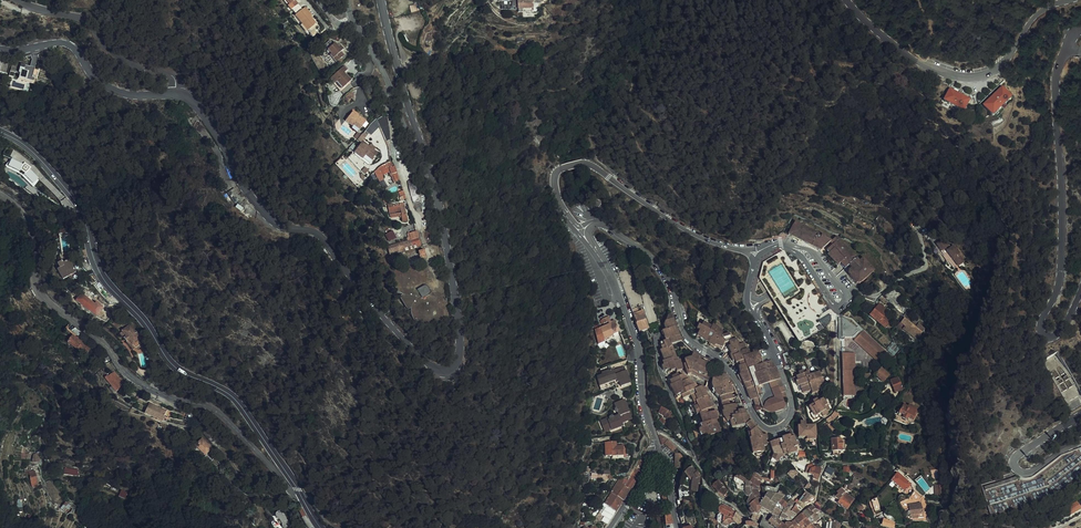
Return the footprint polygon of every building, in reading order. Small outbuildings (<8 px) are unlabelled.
[(285,5),(282,7),(286,12),(292,6),(289,3),(292,0),(280,0),(285,5)] [(301,9),(291,18),(297,25),(301,30),(304,32),(313,25),(306,17),(307,16),(301,9)] [(325,56),(330,64),(335,60),(338,58),(335,54),(338,53),(340,51),(337,47),(335,48),(332,44),(329,46),(327,42),(321,46),(324,50),(323,51),(326,55),(325,56)] [(25,75),(28,65),(27,65),(18,65),(14,65),(13,66),(11,65),(6,64),(3,74),(7,75),(9,70),(12,71),(11,76),(24,80),(25,75)] [(326,78),(330,84),(333,81),(335,84),(334,85),(336,89),(347,81),(342,73),(344,71),(341,67),(326,78)] [(997,85),(979,103),(988,112),(1007,95),(1004,92),(997,85)] [(954,92),(945,87),(940,99),(959,109),(965,98),(956,93),(954,92)] [(343,119),(349,125),(351,123),(357,127),(363,120),(350,110),(343,119)] [(377,127),(374,117),(370,121),(364,128),(367,131),(368,133),(373,129),(377,126),(377,127)] [(355,138),(359,141),(360,140),(364,134),(361,132),(357,136),(355,138)] [(360,140),(359,141),(351,151),(359,157),(362,154),(369,159),(375,152),(370,148),(368,146),(360,140)] [(362,154),(359,157),(366,163),(369,159),(362,154)] [(10,159),(5,170),(36,184),(41,172),(10,159)] [(378,165),(375,167),(376,171),(387,168),(388,170),(389,173),(392,179),(396,178),(393,172),(392,166),(387,160),(386,161),(378,165)] [(412,183),(406,185),(411,202),(418,200),(414,188),(412,183)] [(386,210),(388,217),(396,214),(397,216),(398,217),(399,217),(400,219),(401,221),(406,219),(400,202),(392,205),(392,206),(390,207),(389,205),(384,206),(386,210)] [(852,277),(855,280),(869,267),(858,255),(854,258),(851,255),(850,256),(847,254),(849,253),(831,233),(826,238),(823,235),(789,219),(785,228),(788,230),(787,233),(794,237),(795,236),(796,237),(797,236),(804,239),(802,242),(810,245),(810,244),(814,245),(815,243),(818,245),(823,241),(825,239),(827,242),(825,243),(823,245),(826,248),(823,250),(824,250),(826,253),(825,254),(830,260),(832,258),(834,261),(835,260),(837,258),(842,263),(844,262),(848,257),(851,261),(847,265),(843,268),(846,271),(844,273),(850,278),(852,277)] [(394,239),(396,247),(408,243),(417,240),(413,230),(409,232),(410,233),(394,239)] [(956,260),(959,256),(949,244),(946,246),(944,244),(945,243),(940,237),(932,244),(937,250),(941,247),(943,249),(943,250),(950,258),(952,256),(956,260)] [(961,259),(959,256),(956,260),(952,256),(950,258),(955,264),(961,259)] [(56,260),(50,263),(52,267),(51,268),(57,278),(70,269),(62,257),(57,261),(56,260)] [(83,272),(87,279),(91,277),(92,276),(87,269),(83,272)] [(424,283),(421,282),(414,286),(415,288),(415,289),(417,292),(418,294),(425,291),(426,288),(424,283)] [(77,295),(74,292),(69,299),(82,310),(83,308),(84,307),(90,312),(97,304),(91,299),(88,301),(87,303),(83,299),(84,298),(79,293),(77,295)] [(896,299),(896,302),(897,303),(898,305),(900,305),(902,306),(903,305),(905,305),(906,303),(907,302),(907,300),(907,299),(906,297),(905,296),(904,295),(903,295),(901,295),(899,295),(898,296),(897,297),(896,299)] [(875,302),(867,312),(882,324),(888,317),(881,311),(879,310),(882,307),(875,302)] [(639,310),(629,314),(635,330),(642,327),(639,318),(641,317),(639,310)] [(667,312),(662,313),(661,319),(661,323),(662,327),(658,328),(662,337),(664,336),(667,342),(677,338),(672,324),(667,312)] [(854,329),(851,326),(840,315),(836,315),(836,318),(834,318),(834,336),(836,338),(837,339),(837,335),(849,335),(854,329)] [(900,315),(896,320),(901,323),(898,326),(910,334),(913,331),(915,332),(917,328),(900,315)] [(606,318),(604,319),(604,321),(595,324),(590,325),(594,340),(600,338),(599,336),(609,332),(609,331),(614,329),(610,316),(606,318)] [(719,341),(724,339),(727,338),(724,330),(718,333),(716,326),(707,322),(707,324),(698,320),(696,323),(694,322),(692,326),(694,328),(692,333),(703,340),(703,341),(709,344),(710,342),(718,344),(719,341)] [(119,330),(119,331),(132,347),(137,342),(135,339),(138,336),(127,323),(119,330)] [(854,323),(851,326),(854,329),(849,335),(851,336),(859,328),(854,323)] [(883,350),(859,328),(851,336),(861,345),(862,344),(877,357),(883,350)] [(132,347),(119,331),(117,332),(130,348),(132,347)] [(70,334),(66,340),(76,347),(77,346),(81,349),(82,347),(86,350),(88,347),(85,344),(70,334)] [(671,354),(667,342),(664,336),(662,337),(656,340),(656,341),(658,347),(659,350),(656,351),(661,363),(657,364),(658,367),(661,369),(663,369),(663,368),(666,367),(667,369),(672,368),(672,369),(678,367),(678,364),(675,357),(673,358),(671,354)] [(731,361),(732,360),(739,358),(738,355),(746,352),(744,346),(741,347),(738,340),(734,342),(731,336),(727,338),(724,339),(725,342),(723,343),(726,351),(725,351),(728,359),(730,358),(731,361)] [(861,345),(851,336),(850,337),(860,346),(874,360),(877,357),(862,344),(861,345)] [(76,347),(66,340),(64,342),(83,354),(86,350),(82,347),(81,349),(77,346),(76,347)] [(890,351),(897,342),(889,340),(884,347),(888,351),(890,351)] [(143,349),(137,342),(132,347),(136,351),(136,352),(140,351),(143,349)] [(104,352),(103,350),(97,354),(102,362),(108,358),(104,352)] [(734,373),(738,382),(744,393),(747,399),(748,399),(750,404),(756,403),(758,409),(766,412),(768,411),(778,407),(780,403),(779,398),(783,397),(780,390),(776,391),(774,385),(778,384),(771,365),(769,362),(766,363),(765,360),(758,362),(753,350),(748,351),(746,352),(738,355),(739,358),(732,360),(734,365),(735,373),(734,373)] [(841,356),(838,356),(839,393),(849,393),(848,376),(846,376),(846,368),(848,368),(847,351),(841,351),(841,356)] [(686,356),(681,358),(683,361),(680,363),(683,372),(688,371),(704,379),(708,370),(704,361),(699,358),(699,360),(696,359),(693,357),(694,355),(688,352),(686,356)] [(624,362),(621,364),(623,368),(624,368),(625,373),(627,371),(632,371),(631,361),(625,360),(624,362)] [(595,374),(598,382),(603,380),(614,377),(615,379),(618,378),(619,384),(624,382),(623,377),(626,376),(624,368),(623,368),(621,364),(611,367),(600,370),(596,372),(596,373),(595,374)] [(877,365),(870,372),(878,379),(885,372),(877,365)] [(813,387),(821,384),(819,380),(817,374),(816,371),(816,369),(806,373),(804,370),(801,371),(800,368),(794,370),(795,373),(790,375),(792,379),(794,384),(795,384),(798,391),(800,391),(807,389),(813,387)] [(110,374),(107,371),(103,375),(106,379),(109,384),(110,383),(113,387),(120,381),(112,372),(110,374)] [(672,397),(673,396),(672,394),(677,392),(678,395),(679,397),(687,393),(688,393),(690,396),(688,396),(690,400),(691,400),(694,399),(696,403),(693,404),(690,405),(692,409),(692,410),(695,409),(696,411),(694,412),(694,415),(696,423),(695,423),(696,427),(694,429),(696,435),(703,433),(703,434),(717,430),(714,422),(713,422),(712,418),(714,417),(713,415),(712,409),(701,412),(700,409),(708,405),(702,390),(703,390),(702,387),(698,385),(695,386),(694,384),(692,381),(691,382),(679,372),(675,374),(674,372),(668,374),(669,377),(666,378),(668,383),(666,383),(672,394),(671,394),(672,397)] [(724,376),(723,375),(720,373),(709,376),(708,384),(711,392),(716,397),(720,409),(718,410),(719,414),(723,420),(726,420),(728,427),(741,424),(747,420),(743,416),(742,414),(740,409),(735,409),(734,407),(732,403),(727,403),(726,402),(725,398),(728,397),(726,392),(729,391),(727,386),(725,386),(724,383),(723,380),(725,380),(724,376)] [(821,414),(824,412),(823,410),(826,408),(822,400),(823,400),(821,396),(814,399),(813,397),(806,401),(807,404),(805,405),(808,411),(807,412),(810,417),(818,413),(819,415),(821,414)] [(616,413),(618,420),(623,418),(621,412),(625,410),(621,397),(611,400),(613,406),(612,407),(612,408),(613,409),(615,409),(616,413)] [(146,401),(140,411),(157,420),(160,415),(163,416),(166,411),(146,401)] [(902,417),(903,417),(904,415),(906,416),(911,406),(909,405),(907,408),(907,406),(904,404),(900,402),(895,410),(900,413),(899,415),(902,417)] [(661,412),(660,413),(663,415),(666,419),(669,416),(665,411),(664,412),(662,410),(661,412)] [(826,414),(821,418),(824,420),(828,417),(830,419),(834,415),(831,412),(834,410),(830,410),(826,414)] [(185,418),(191,421),(194,416),(188,413),(186,418),(185,418)] [(618,420),(616,413),(610,415),(610,414),(609,414),(608,413),(607,414),(606,415),(607,417),(605,418),(604,416),(597,418),(599,425),(606,422),(607,426),(608,427),(619,423),(618,420)] [(741,424),(743,426),(746,429),(744,430),(748,451),(749,452),(751,451),(757,450),(760,450),(759,445),(763,444),(762,439),(761,437),(764,437),(763,433),(757,433),(752,427),(753,426),(750,424),(747,420),(741,424)] [(796,424),(794,424),(794,428),(794,435),(802,435),(802,437),(812,436),(811,424),(802,424),(802,420),(796,420),(796,424)] [(201,427),(196,430),(202,436),(206,434),(201,427)] [(658,440),(662,440),(663,438),(665,436),(658,430),(656,431),(658,440)] [(792,451),(791,448),(791,445),(793,444),(795,444),(793,440),(792,440),(789,432),(778,436),(780,442),(777,443),(775,437),(766,440),(770,453),(768,457),(774,460),(776,456),(781,455),(780,453),(784,452),(784,454),(792,451)] [(199,452),(204,457),(210,451),(205,446),(206,445),(196,435),(190,441),(189,440),(185,444),(196,455),(199,452)] [(674,443),(666,435),(665,436),(663,438),(671,446),(673,444),(674,443)] [(828,436),(828,447),(834,447),(840,447),(841,437),(838,437),(838,436),(828,436)] [(663,438),(662,440),(670,448),(671,446),(663,438)] [(602,454),(609,454),(621,454),(620,453),(621,446),(621,445),(613,444),(613,440),(603,440),(602,454)] [(673,464),(678,464),(681,453),(679,452),(676,449),(672,449),(671,455),(671,461),(671,463),(673,464)] [(688,464),(683,469),(687,475),(688,476),(688,479),(687,488),(694,489),(694,481),(696,482),(696,480),(695,480),(697,473),(694,470),(693,470),(688,464)] [(814,479),(815,474),(811,473),(810,470),(810,467),(809,464),(806,466),(802,465),(801,469),(804,471),(809,473),(808,477),(814,479)] [(625,476),(624,477),(625,477),(621,484),(626,487),(631,479),(635,471),(636,468),(633,467),(632,469),(630,468),(625,475),(625,476)] [(907,481),(893,470),(887,477),(891,480),(901,488),(907,481)] [(762,474),(758,473),(757,476),(769,480),(777,482),(776,480),(775,477),(771,477),(766,475),(765,475),(762,474)] [(736,483),(740,477),(735,474),(731,480),(736,483)] [(748,475),(746,479),(748,480),(750,481),(751,481),(750,487),(753,487),(754,485),(756,479),(757,478),(749,474),(748,475)] [(724,491),(720,484),(715,476),(711,479),(712,480),(709,482),(710,483),(709,484),(714,489),(714,488),(720,492),(722,493),(724,491)] [(601,501),(600,502),(591,518),(599,518),(602,520),(603,521),(609,511),(612,508),(618,498),(621,494),(626,487),(621,484),(625,477),(624,477),(615,477),(606,490),(607,491),(601,501)] [(982,487),(990,514),(1030,503),(1027,493),(1045,487),(1043,478),(1019,484),(1017,477),(982,487)] [(829,493),(836,498),(839,494),(842,496),(844,493),(841,490),(842,489),(836,485),(829,493)] [(747,489),(748,491),(753,498),(756,502),(757,504),(758,503),(757,503),(757,502),(756,500),(758,498),(757,496),(755,492),(753,487),(750,487),(748,486),(747,486),(747,489)] [(805,501),(806,500),(807,500),(811,498),(811,495),(810,495),(803,491),(802,489),(798,494),(805,501)] [(121,490),(119,496),(125,499),(128,492),(121,490)] [(764,490),(760,495),(763,497),(773,503),(775,501),(777,498),(779,495),(774,493),(774,492),(767,491),(764,490)] [(918,496),(911,490),(909,494),(916,500),(918,496)] [(753,511),(755,511),(753,510),(757,505),(757,504),(756,502),(753,498),(748,491),(746,492),(744,495),(743,497),(743,498),(743,500),(746,504),(745,506),(749,511),(751,511),(753,511)] [(834,500),(839,503),(843,506),(849,496),(844,493),(842,496),(839,494),(836,498),(834,500)] [(794,498),(801,503),(805,501),(798,494),(794,498)] [(872,494),(867,498),(871,509),(876,508),(875,502),(872,494)] [(760,495),(759,497),(759,500),(759,501),(759,502),(759,503),(760,505),(759,506),(761,507),(768,510),(773,503),(763,497),(760,495)] [(783,501),(789,506),(792,501),(787,497),(783,501)] [(792,501),(798,507),(800,505),(801,503),(794,498),(792,501)] [(62,510),(66,505),(65,504),(62,500),(57,505),(62,510)] [(782,504),(776,514),(776,515),(786,517),(788,517),(792,513),(787,509),(789,506),(783,501),(782,504)] [(787,509),(792,513),(795,510),(797,507),(798,507),(792,501),(789,506),(787,509)] [(773,503),(768,510),(773,512),(776,514),(782,504),(777,502),(775,504),(773,503)] [(905,505),(907,514),(914,512),(915,515),(921,516),(921,514),(917,503),(905,505)] [(1068,511),(1072,518),(1080,513),(1080,507),(1079,504),(1068,511)] [(286,523),(276,506),(270,510),(270,511),(270,513),(272,514),(273,515),(274,515),(278,521),(278,523),(278,525),(280,526),(281,527),(281,526),(286,523)] [(798,511),(799,513),(802,517),(801,518),(804,521),(797,526),(797,527),(798,527),(799,527),(803,525),(808,521),(810,520),(812,518),(815,516),(813,510),(815,509),(813,507),(812,506),(807,509),(804,506),(799,510),(798,511)] [(707,516),(705,516),(705,518),(710,518),(711,522),(714,522),(714,519),(716,521),(719,521),(721,522),(722,522),(724,522),(726,521),(730,518),(734,522),(735,521),(739,519),(741,517),(738,515),(735,513),(732,510),(731,512),(729,517),(725,516),(724,517),(722,517),(719,516),(719,517),(717,516),(714,516),(707,516)] [(799,513),(798,511),(793,514),(789,519),(790,520),(791,520),(791,521),(792,521),(793,522),(801,518),(802,517),(799,513)] [(764,522),(772,525),(773,524),(778,520),(777,519),(768,513),(762,520),(764,522)] [(671,514),(664,515),(665,524),(673,523),(671,514)] [(836,522),(834,521),(832,520),(828,517),(825,516),(824,518),(826,519),(825,525),(828,526),(828,527),(835,527),(836,522)] [(817,517),(812,520),(811,521),(809,523),(813,527),(818,527),(820,525),(817,517)] [(801,518),(793,522),(796,525),(796,526),(797,526),(804,521),(801,518)]
